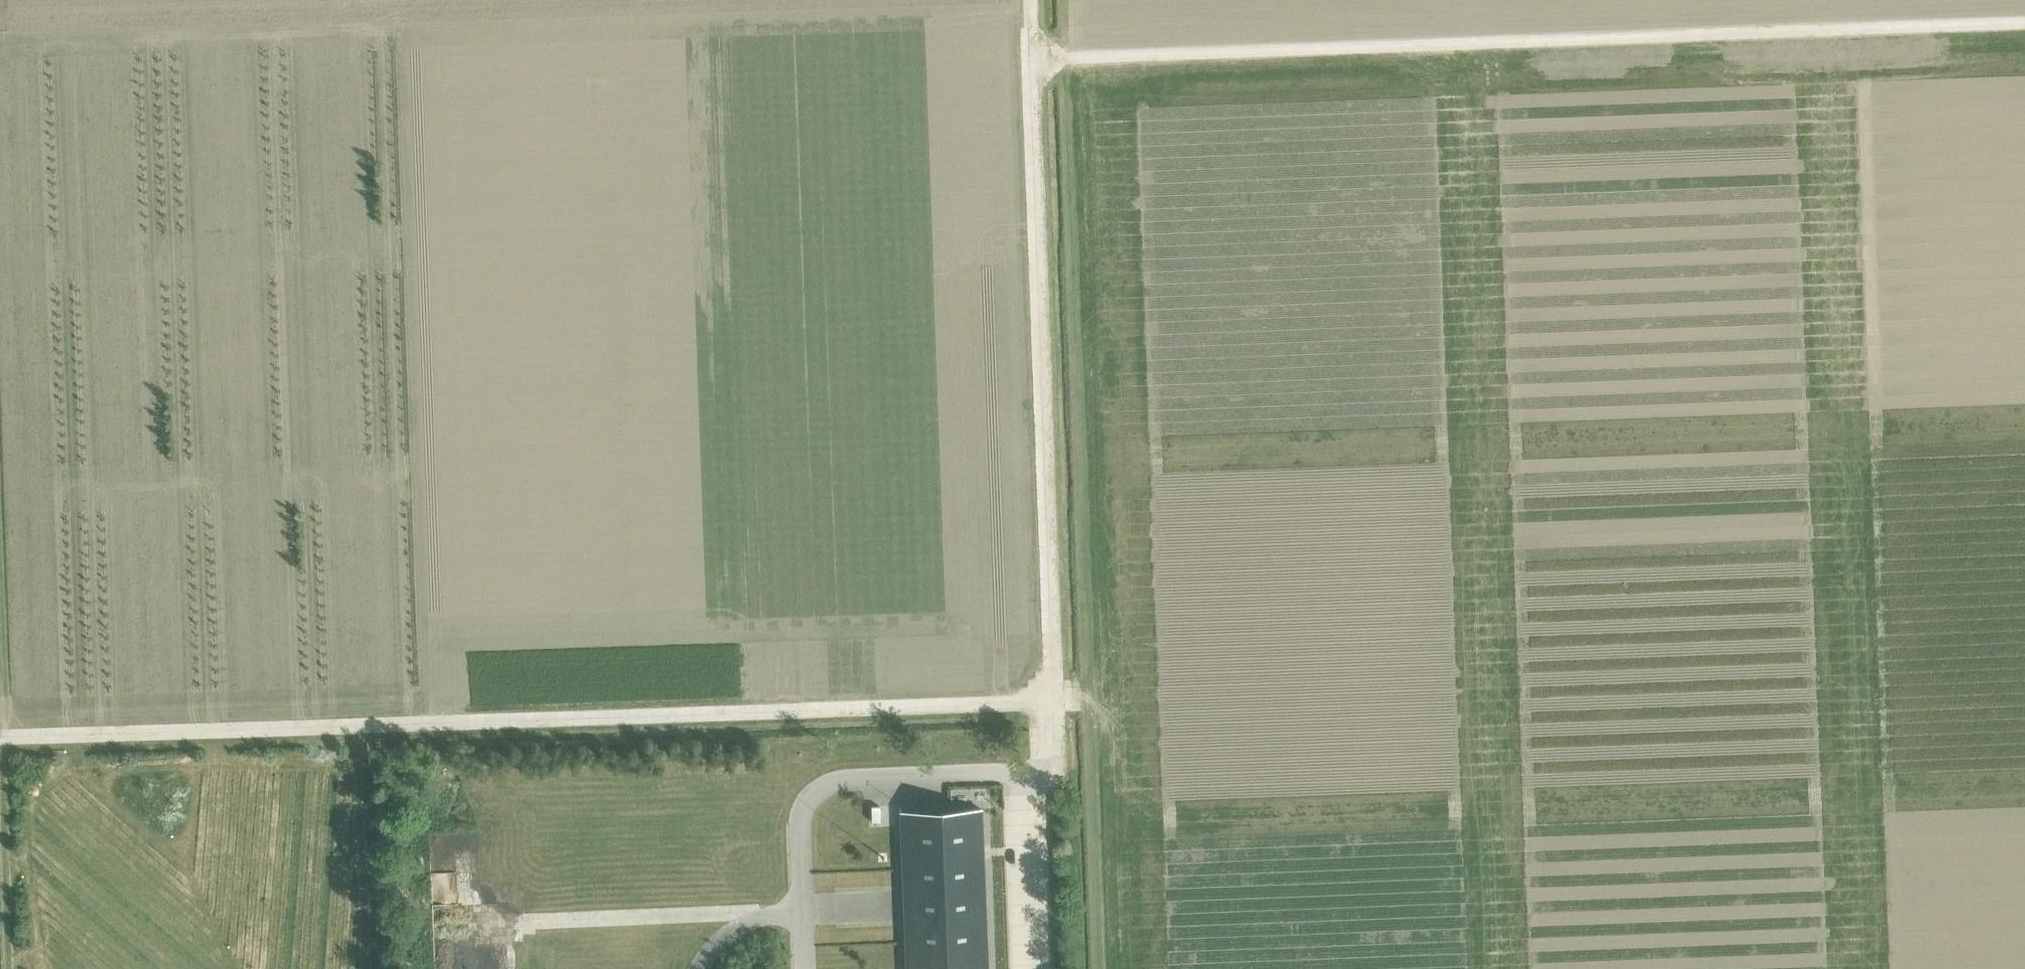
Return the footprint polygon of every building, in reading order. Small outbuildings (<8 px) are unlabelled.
[(906,968),(987,968),(981,808),(899,812),(901,857),(899,857),(900,874),(902,874),(906,968)]
